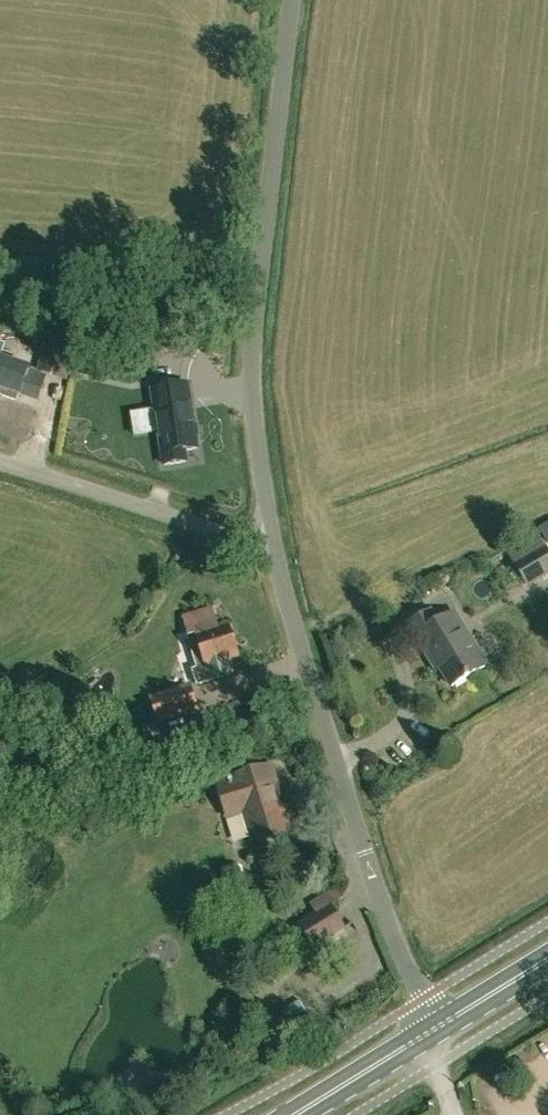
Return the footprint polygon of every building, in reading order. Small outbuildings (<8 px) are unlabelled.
[(39,370),(69,381),(78,350),(47,342),(39,370)] [(5,389),(3,394),(18,399),(19,394),(21,394),(22,392),(39,397),(45,376),(29,371),(30,367),(0,357),(0,388),(5,389)] [(93,375),(96,362),(87,360),(87,361),(82,360),(82,361),(77,360),(75,370),(79,371),(79,372),(85,373),(85,374),(93,375)] [(185,451),(198,449),(188,385),(153,391),(156,410),(159,432),(165,465),(186,462),(185,451)] [(507,546),(504,548),(526,587),(547,575),(547,550),(536,529),(507,546)] [(188,631),(193,630),(195,635),(189,637),(200,668),(209,665),(214,679),(234,672),(229,659),(239,655),(229,626),(219,629),(211,607),(183,617),(188,631)] [(453,687),(487,666),(455,614),(438,624),(431,612),(410,624),(432,661),(436,659),(453,687)] [(149,697),(157,724),(200,711),(191,683),(149,697)] [(274,777),(277,776),(274,768),(271,769),(270,765),(234,777),(235,780),(219,785),(228,813),(244,808),(254,842),(291,830),(274,777)] [(330,904),(334,902),(343,896),(337,887),(311,903),(317,913),(300,923),(314,946),(344,927),(330,904)]
